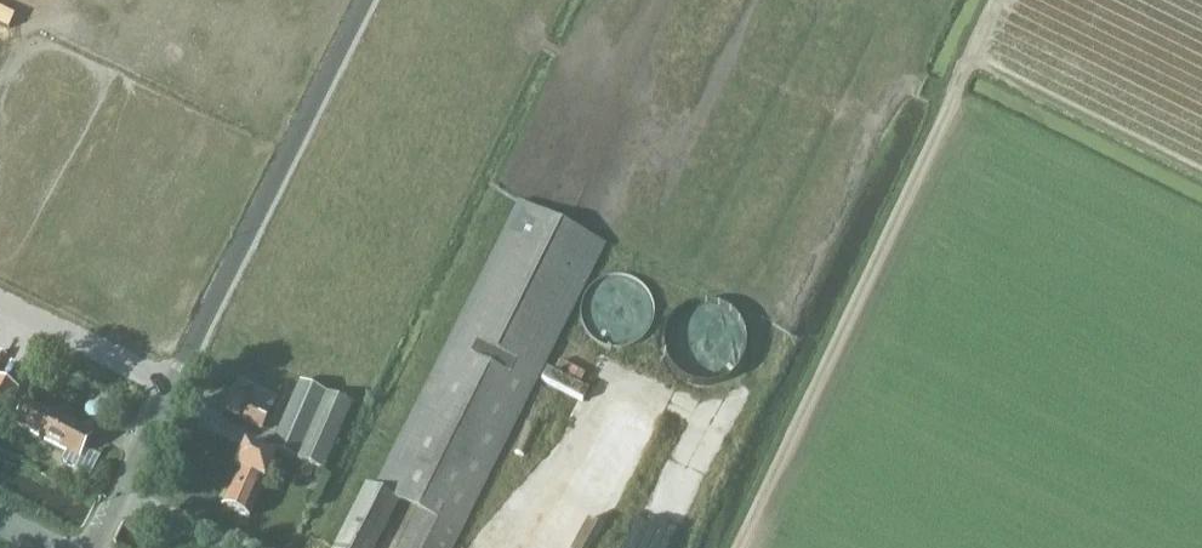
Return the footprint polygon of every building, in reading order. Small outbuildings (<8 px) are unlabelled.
[(517,201),(372,488),(365,484),(331,547),(374,547),(398,502),(416,511),(398,547),(452,547),(606,246),(517,201)] [(643,310),(644,304),(643,299),(642,293),(637,286),(632,281),(628,279),(619,276),(609,277),(603,279),(598,283),(591,291),(589,297),(588,303),(588,308),(589,315),(595,324),(603,330),(613,333),(620,332),(627,330),(636,324),(642,316),(643,310)] [(741,345),(742,336),(742,330),(739,322),(737,316),(732,310),(726,305),(719,301),(714,299),(706,297),(700,297),(692,299),(682,303),(676,308),(672,313),(667,320),(665,326),(664,336),(664,342),(666,350),(671,358),(674,363),(681,369),(687,372),(692,374),(702,376),(710,375),(720,372),(727,368),(732,363),(736,357),(740,350),(741,345)] [(235,420),(235,421),(260,433),(276,398),(237,380),(223,414),(235,420)] [(1,419),(17,392),(0,382),(0,419),(1,419)] [(351,406),(298,383),(268,451),(322,474),(351,406)] [(99,456),(84,449),(90,437),(25,402),(12,425),(66,452),(60,462),(88,477),(99,456)] [(232,475),(220,508),(248,519),(275,460),(243,446),(233,470),(232,475)]
